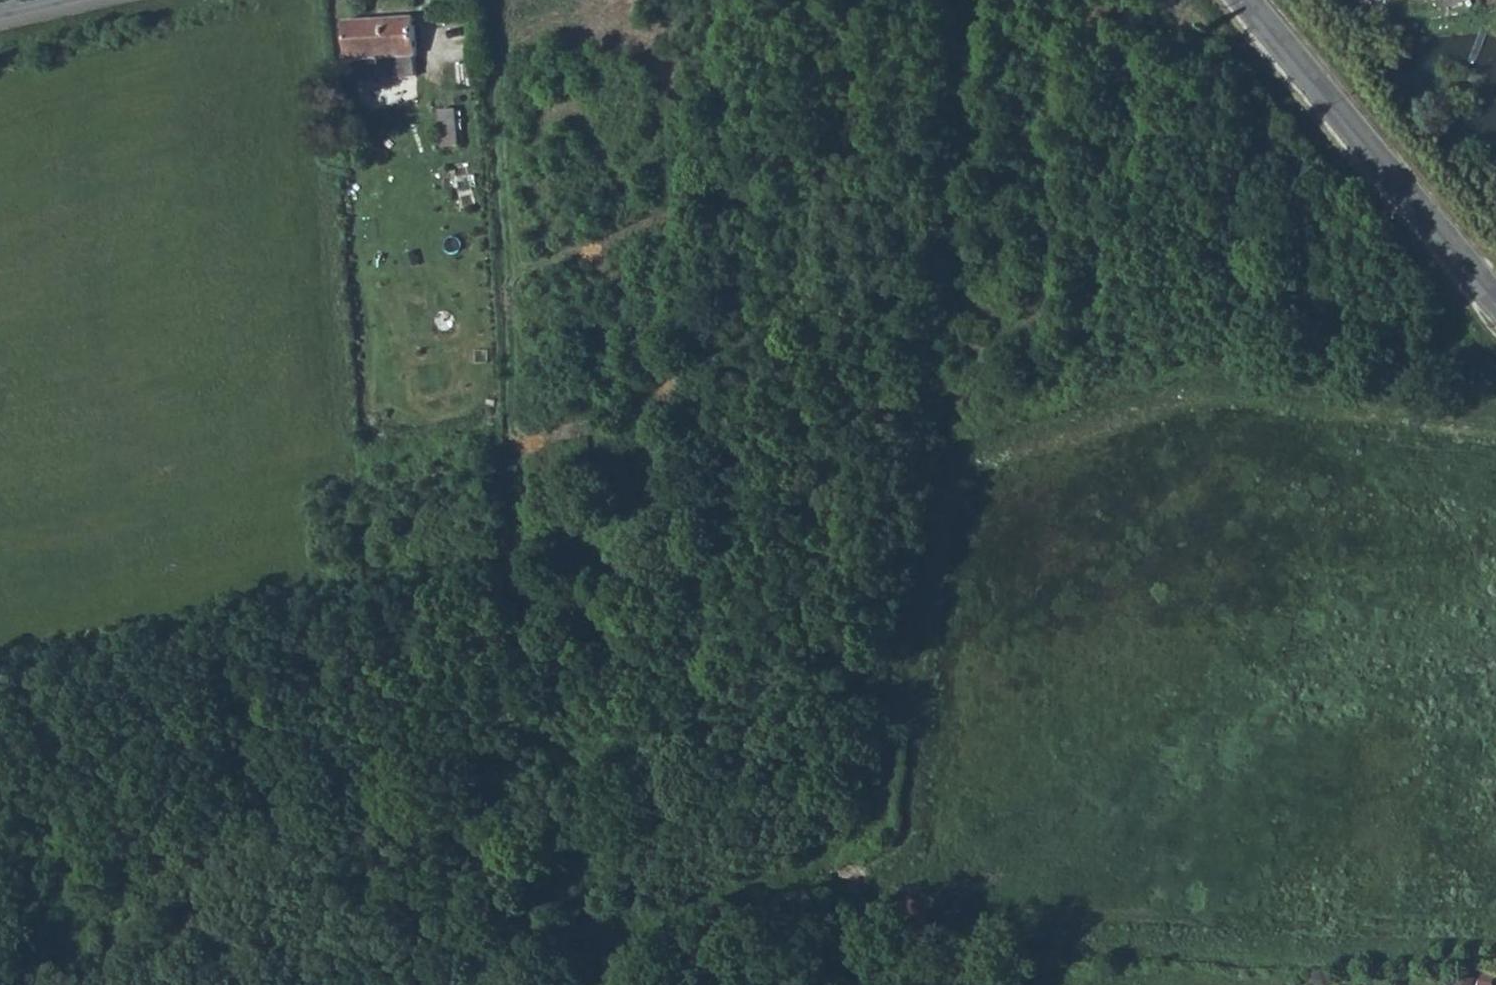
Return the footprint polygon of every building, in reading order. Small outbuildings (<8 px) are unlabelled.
[(347,25),(352,61),(381,59),(384,80),(421,78),(414,18),(347,25)] [(479,67),(459,69),(459,86),(480,85),(479,67)] [(444,113),(447,148),(467,147),(463,113),(444,113)]
